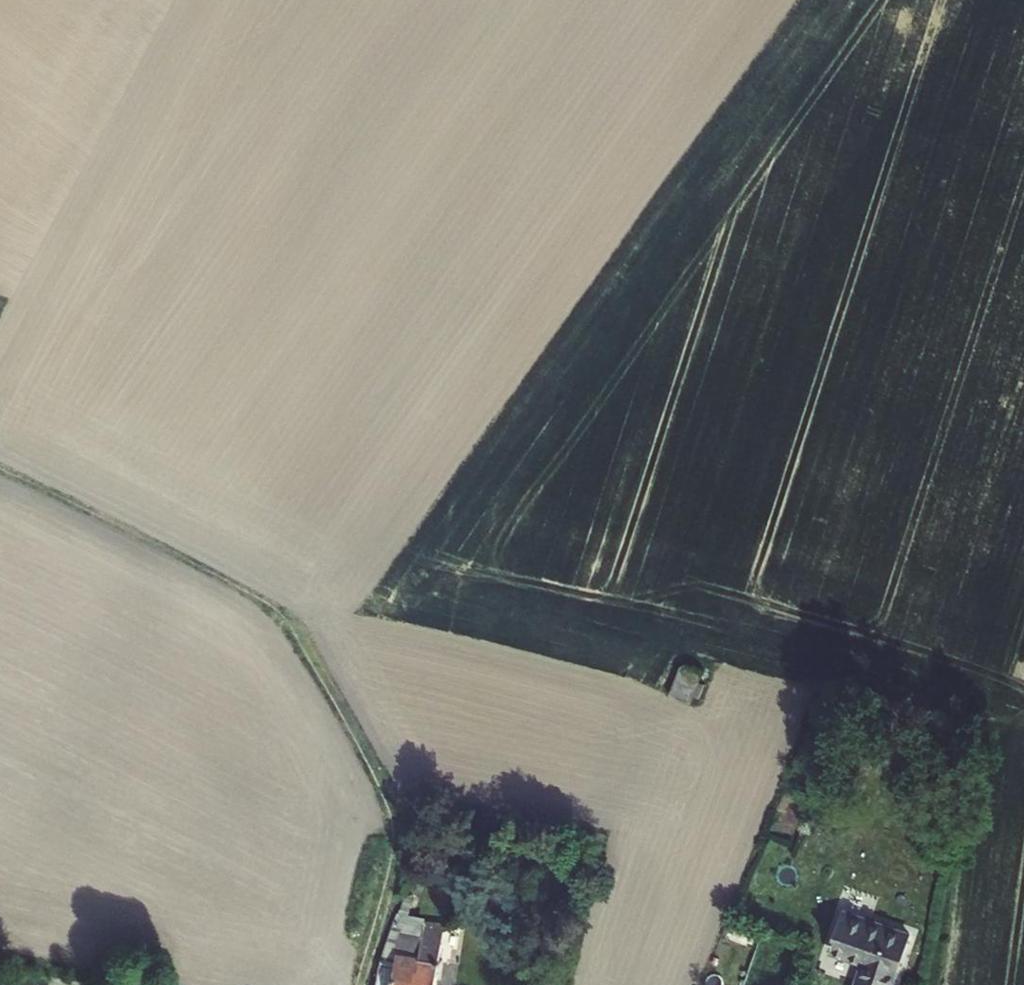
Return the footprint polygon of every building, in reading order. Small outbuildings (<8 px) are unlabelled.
[(439,931),(405,925),(408,903),(399,901),(379,984),(432,984),(439,931)] [(838,923),(825,961),(856,971),(851,984),(892,984),(906,945),(838,923)]
